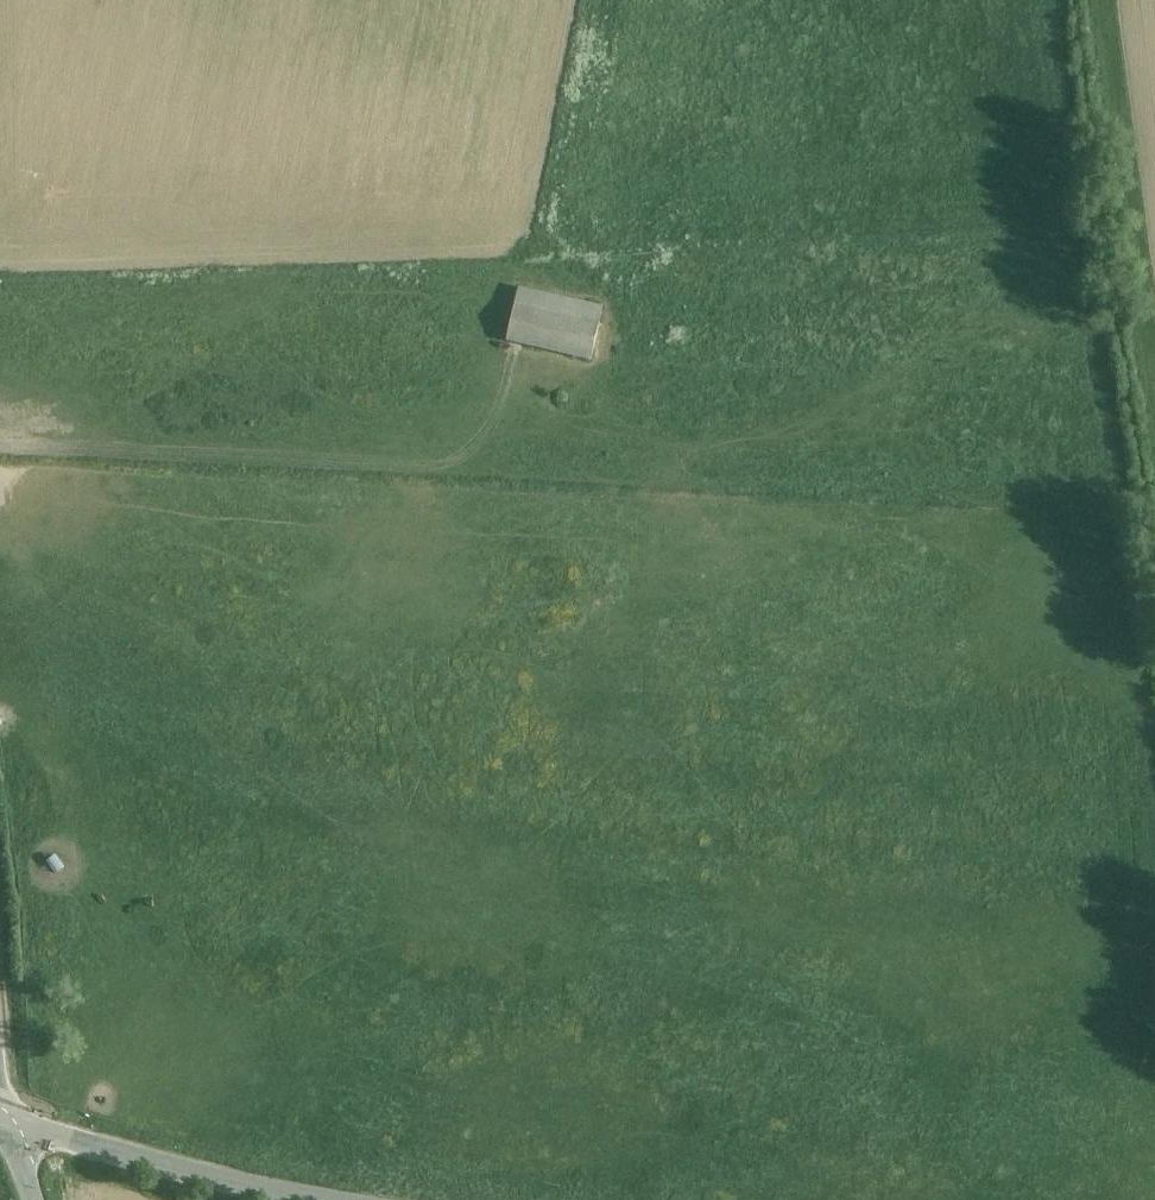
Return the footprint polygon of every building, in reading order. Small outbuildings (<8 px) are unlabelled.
[(601,305),(517,285),(505,337),(589,357),(601,305)]
